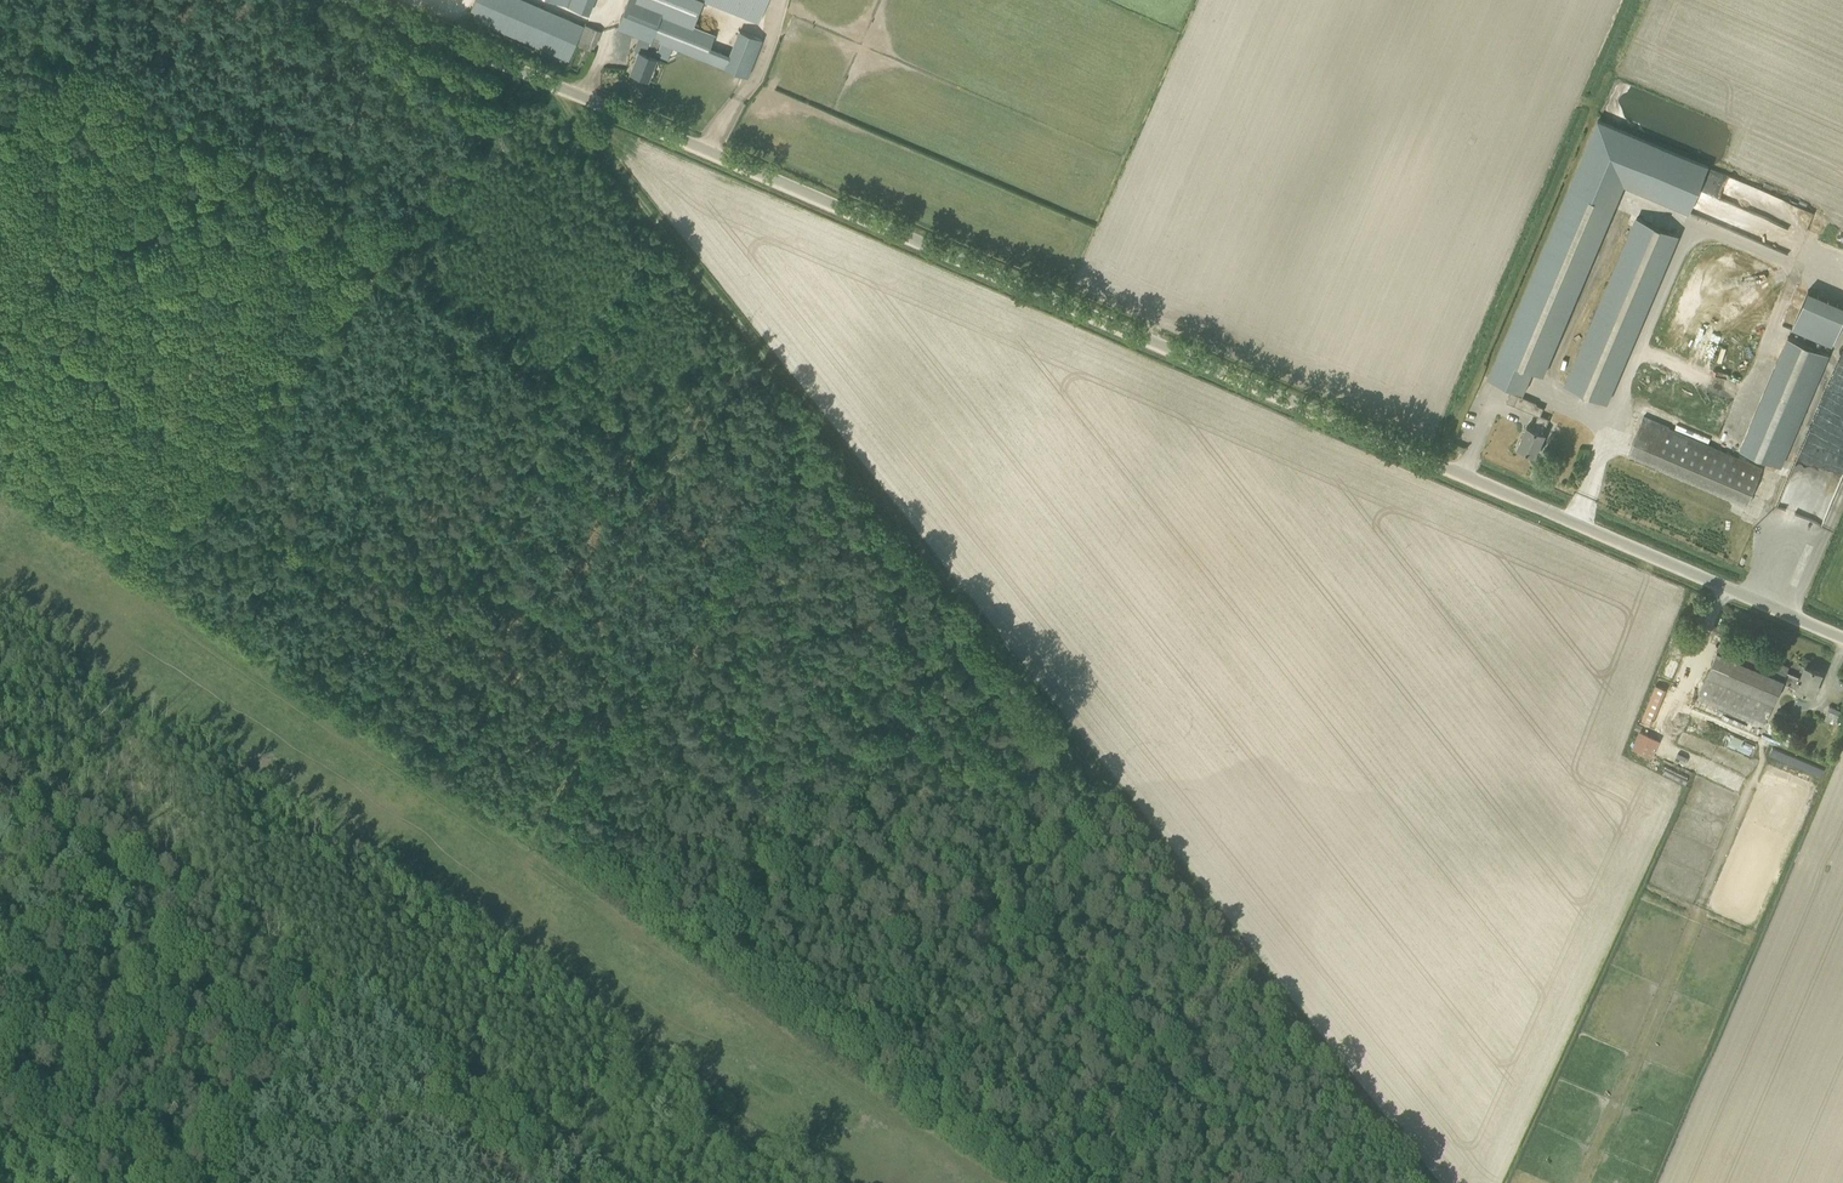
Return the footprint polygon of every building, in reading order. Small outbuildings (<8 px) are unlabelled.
[(525,0),(470,0),(464,15),(569,59),(579,34),(589,38),(593,28),(525,0)] [(589,14),(594,0),(553,0),(589,14)] [(713,34),(692,26),(697,14),(662,0),(625,0),(614,26),(647,39),(642,52),(638,50),(630,71),(647,78),(656,57),(654,56),(659,42),(703,59),(713,34)] [(759,22),(768,0),(702,0),(759,22)] [(747,76),(762,39),(738,30),(724,67),(747,76)] [(1565,195),(1494,363),(1528,377),(1598,209),(1565,195)] [(1748,206),(1712,198),(1711,204),(1704,202),(1700,219),(1743,229),(1748,206)] [(1799,206),(1795,220),(1807,223),(1811,210),(1799,206)] [(1625,221),(1554,388),(1595,405),(1665,238),(1625,221)] [(1717,267),(1733,263),(1731,257),(1716,262),(1717,267)] [(1842,309),(1842,304),(1802,288),(1787,327),(1830,343),(1842,309)] [(1828,354),(1788,336),(1740,448),(1781,465),(1828,354)] [(1510,390),(1505,400),(1539,415),(1543,405),(1510,390)] [(1527,425),(1523,436),(1518,447),(1535,454),(1543,437),(1542,436),(1549,419),(1538,415),(1533,427),(1527,425)] [(1670,426),(1644,415),(1636,433),(1632,444),(1751,495),(1763,467),(1669,427),(1670,426)] [(1762,726),(1765,721),(1782,682),(1811,695),(1822,672),(1805,665),(1800,677),(1787,671),(1789,666),(1722,638),(1697,698),(1762,726)] [(1658,676),(1671,681),(1684,649),(1671,644),(1658,676)]
